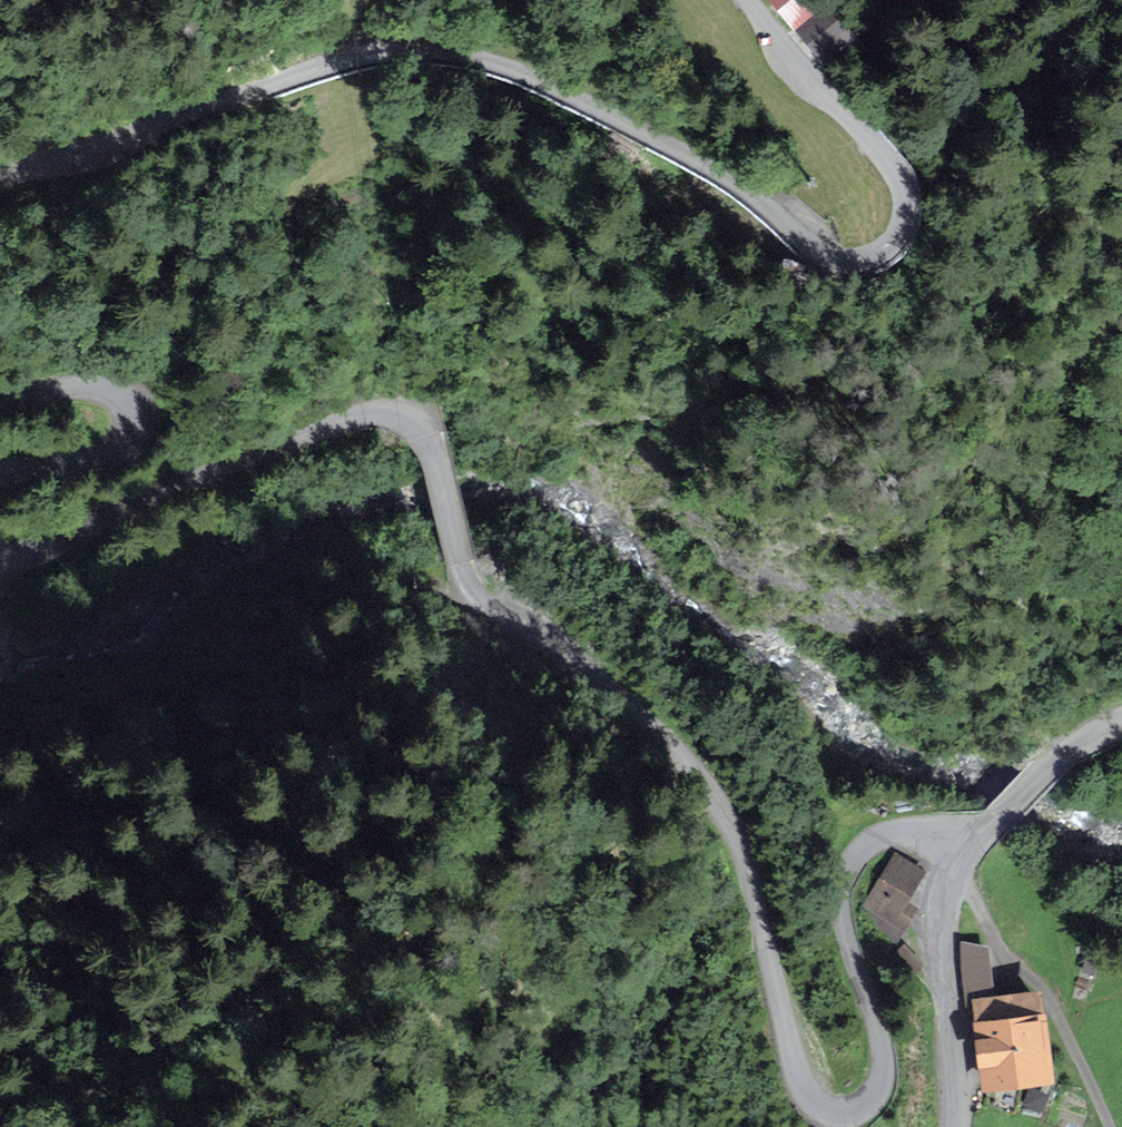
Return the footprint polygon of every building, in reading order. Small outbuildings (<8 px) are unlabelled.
[(826,62),(853,40),(819,0),(774,0),(826,62)] [(897,856),(868,904),(905,926),(915,910),(901,901),(920,870),(897,856)] [(991,993),(992,942),(963,941),(962,992),(991,993)] [(990,1080),(1044,1073),(1034,997),(981,1004),(990,1080)]
